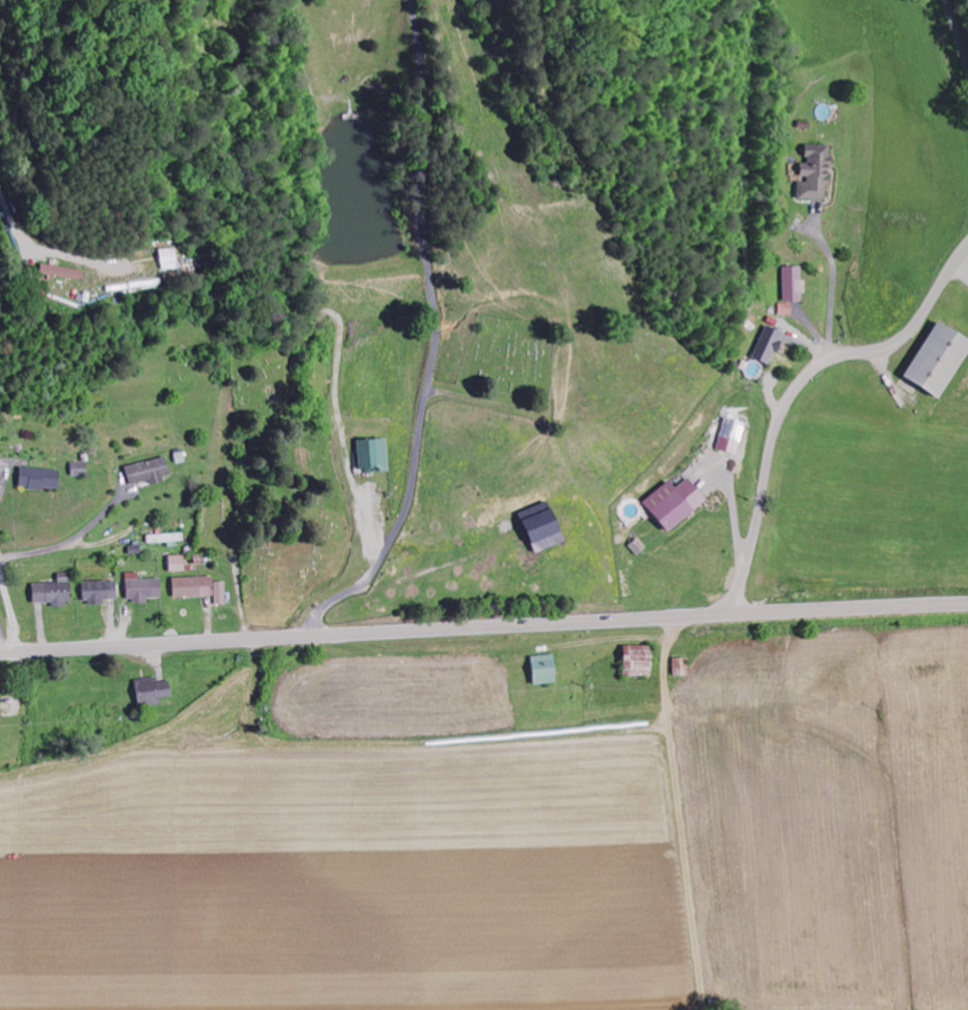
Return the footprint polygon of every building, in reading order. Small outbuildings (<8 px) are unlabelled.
[(806,198),(834,198),(834,145),(811,145),(811,168),(806,168),(806,198)] [(179,268),(178,248),(161,248),(162,269),(179,268)] [(41,272),(82,280),(84,271),(43,263),(41,272)] [(786,266),(786,302),(807,301),(807,280),(804,280),(804,266),(786,266)] [(781,314),(794,314),(794,304),(781,304),(781,314)] [(947,398),(967,362),(967,335),(943,320),(910,377),(947,398)] [(770,364),(776,352),(778,353),(787,333),(769,325),(754,356),(770,364)] [(737,454),(747,423),(728,417),(718,448),(737,454)] [(390,467),(389,439),(359,440),(360,468),(390,467)] [(173,477),(168,456),(127,467),(132,485),(152,479),(153,483),(173,477)] [(87,461),(72,463),(74,475),(89,473),(87,461)] [(21,487),(61,489),(62,468),(22,467),(21,487)] [(709,500),(690,477),(677,488),(671,480),(645,501),(670,532),(709,500)] [(519,512),(535,553),(566,541),(551,500),(519,512)] [(169,542),(170,547),(179,546),(178,541),(186,540),(186,533),(148,535),(148,543),(169,542)] [(647,548),(640,537),(629,544),(637,555),(647,548)] [(132,554),(143,553),(141,543),(131,544),(132,554)] [(171,571),(187,571),(186,555),(170,556),(171,571)] [(35,583),(36,603),(54,602),(55,605),(73,605),(72,572),(59,572),(60,582),(35,583)] [(150,601),(150,598),(163,598),(163,578),(141,579),(140,572),(128,573),(129,602),(150,601)] [(227,581),(215,581),(215,576),(175,577),(176,597),(215,596),(216,605),(227,604),(227,581)] [(120,599),(119,580),(84,581),(85,604),(105,603),(105,599),(120,599)] [(624,676),(655,676),(656,646),(625,645),(624,676)] [(532,657),(536,685),(559,682),(555,654),(532,657)] [(691,675),(691,657),(675,658),(675,676),(691,675)] [(173,697),(171,680),(158,681),(158,676),(137,679),(140,707),(162,705),(161,698),(173,697)]
